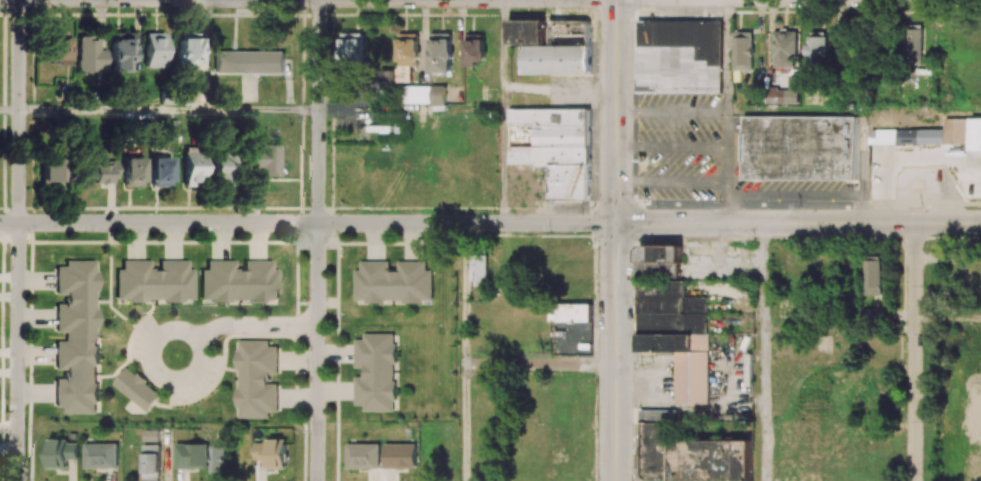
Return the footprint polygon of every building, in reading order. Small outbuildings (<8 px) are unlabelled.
[(524,75),(590,74),(590,21),(546,21),(546,19),(509,19),(509,45),(524,45),(524,75)] [(637,92),(721,93),(722,21),(637,20),(637,92)] [(924,59),(923,29),(902,29),(903,60),(924,59)] [(794,31),(773,31),(774,67),(795,67),(794,31)] [(752,32),(733,32),(733,70),(753,70),(752,32)] [(827,32),(810,32),(810,62),(826,62),(827,32)] [(49,66),(67,66),(67,33),(49,34),(49,66)] [(133,33),(111,33),(111,71),(133,71),(133,33)] [(144,68),(165,68),(165,33),(144,33),(144,68)] [(342,33),(341,62),(361,63),(362,33),(342,33)] [(452,33),(430,34),(431,72),(452,72),(452,33)] [(397,34),(397,83),(414,83),(414,64),(418,64),(418,34),(397,34)] [(485,64),(485,34),(466,34),(465,64),(485,64)] [(106,50),(99,49),(99,38),(78,38),(77,72),(105,72),(106,50)] [(177,66),(197,66),(198,39),(178,38),(177,66)] [(215,51),(215,73),(284,73),(284,51),(215,51)] [(799,103),(798,76),(788,77),(788,89),(766,89),(767,103),(799,103)] [(431,105),(445,104),(445,85),(431,86),(431,105)] [(590,109),(508,109),(508,125),(535,125),(535,146),(513,146),(513,161),(548,162),(548,199),(590,199),(590,109)] [(744,179),(858,180),(858,116),(744,116),(744,179)] [(946,119),(946,129),(897,129),(897,144),(971,143),(971,151),(980,151),(980,118),(946,119)] [(280,146),(248,145),(248,169),(258,169),(257,175),(279,176),(280,146)] [(182,187),(202,187),(203,148),(182,147),(182,187)] [(229,187),(230,154),(212,153),(211,187),(229,187)] [(39,185),(62,185),(62,159),(40,158),(39,185)] [(142,187),(143,158),(123,158),(122,187),(142,187)] [(149,187),(169,188),(170,159),(150,158),(149,187)] [(116,163),(90,163),(89,184),(108,184),(108,178),(115,178),(116,163)] [(709,403),(708,296),(686,297),(686,280),(681,280),(681,245),(640,246),(640,282),(639,282),(640,352),(676,351),(677,403),(709,403)] [(487,281),(487,254),(471,254),(472,281),(487,281)] [(864,256),(863,295),(879,295),(880,257),(864,256)] [(95,261),(65,261),(65,267),(56,267),(56,295),(66,295),(66,304),(56,304),(56,333),(65,332),(65,342),(56,342),(56,370),(66,370),(66,379),(55,379),(55,408),(64,408),(64,414),(96,414),(95,261)] [(193,300),(193,270),(187,270),(187,261),(158,261),(158,270),(149,270),(149,261),(121,261),(121,270),(116,270),(115,301),(183,302),(183,300),(193,300)] [(243,261),(243,270),(234,270),(234,261),(206,261),(206,270),(200,270),(200,302),(268,302),(268,300),(277,300),(278,270),(272,270),(272,261),(243,261)] [(432,302),(432,270),(426,270),(426,261),(397,261),(397,271),(389,271),(389,262),(360,262),(360,270),(354,270),(354,302),(432,302)] [(354,376),(354,405),(363,405),(363,411),(394,411),(395,334),(363,333),(363,339),(355,339),(354,368),(364,368),(364,376),(354,376)] [(277,383),(268,383),(268,374),(277,374),(277,346),(268,346),(268,340),(237,340),(237,418),(268,418),(268,411),(277,411),(277,383)] [(113,384),(147,412),(161,395),(127,366),(113,384)] [(751,440),(664,440),(664,422),(657,422),(657,410),(640,410),(639,480),(751,480),(751,440)] [(143,441),(158,441),(158,430),(143,431),(143,441)] [(78,459),(78,443),(68,443),(68,439),(46,439),(47,468),(67,467),(67,459),(78,459)] [(254,459),(265,460),(265,468),(286,468),(286,439),(264,439),(264,443),(254,443),(254,459)] [(84,468),(116,468),(116,443),(84,443),(84,468)] [(175,468),(207,468),(208,443),(175,443),(175,468)] [(379,443),(346,444),(347,469),(379,468),(379,443)] [(159,444),(142,444),(143,480),(159,480),(159,444)] [(416,468),(416,444),(385,444),(385,468),(416,468)] [(227,447),(212,447),(211,477),(226,477),(227,447)]
